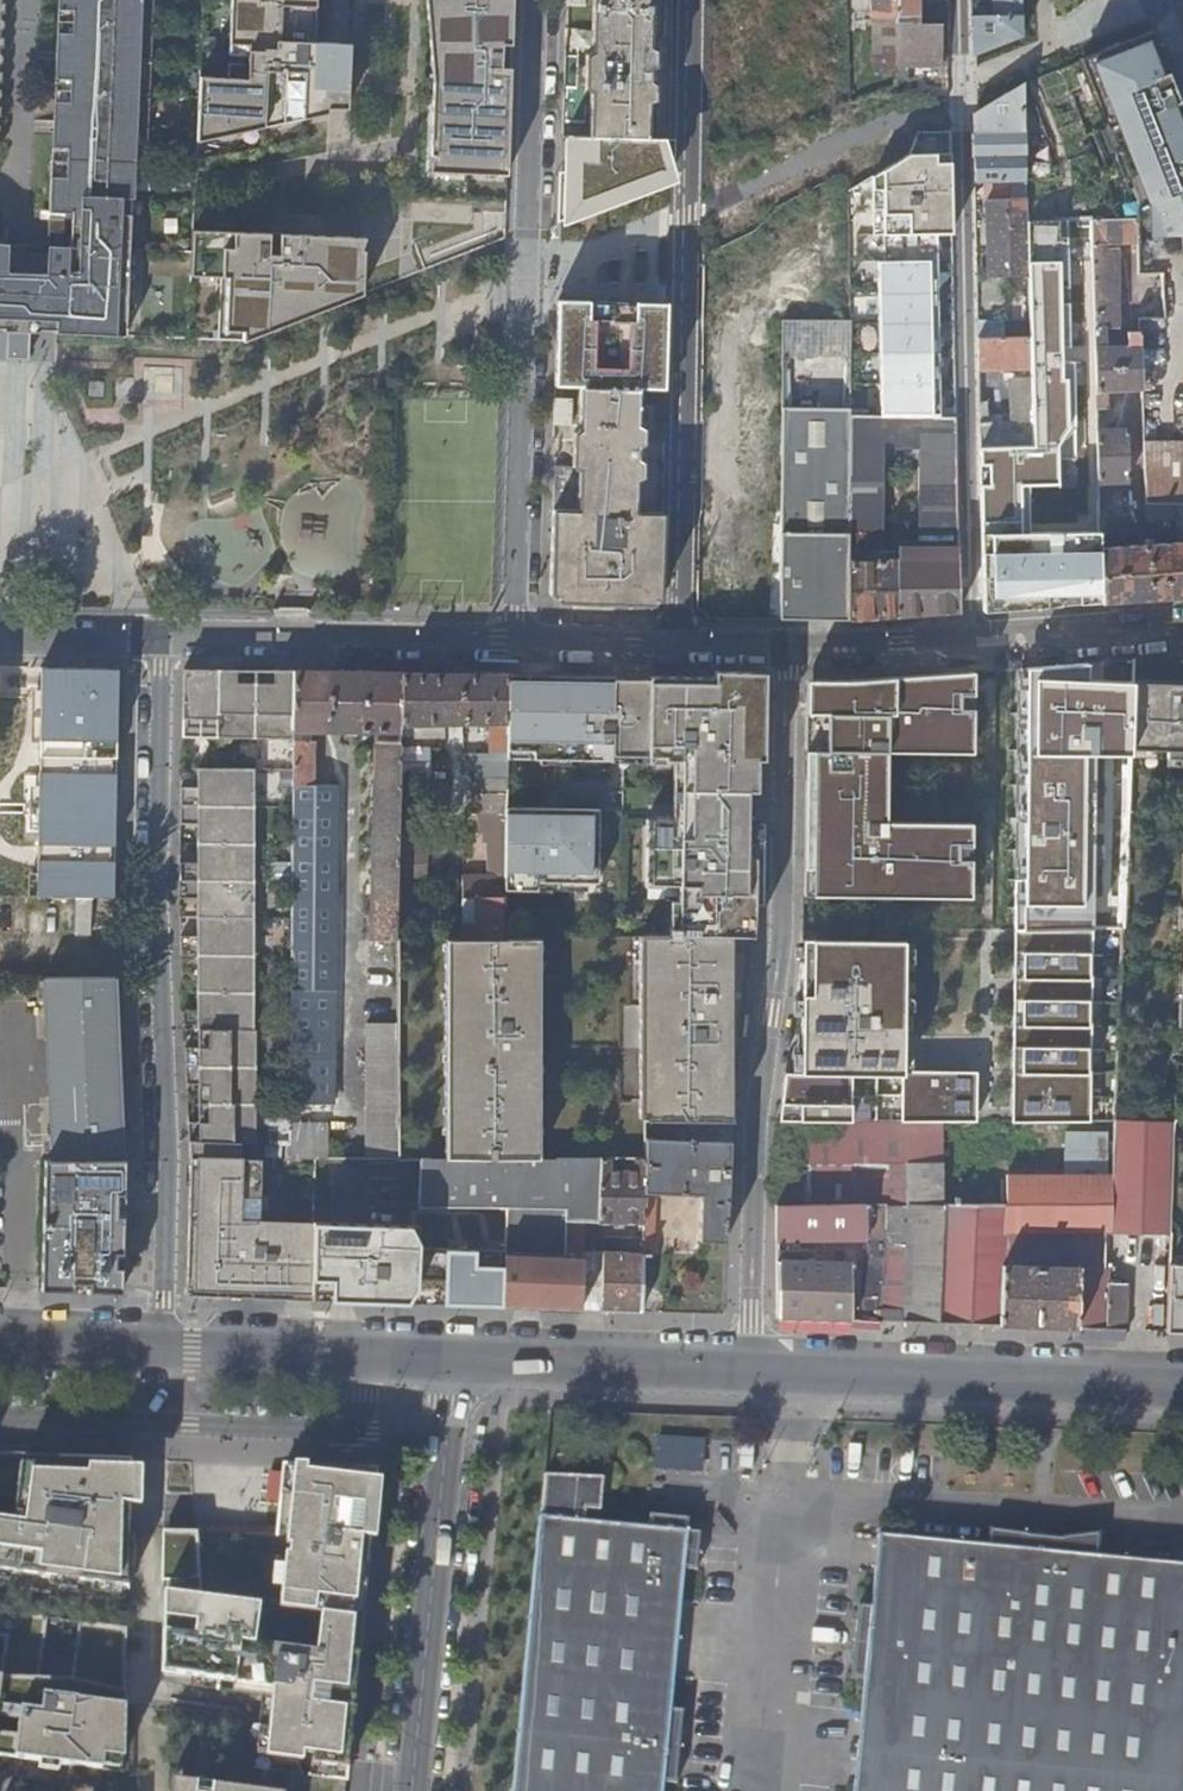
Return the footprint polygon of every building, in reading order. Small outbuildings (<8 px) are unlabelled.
[(6,323),(6,334),(18,335),(17,340),(29,341),(30,336),(41,336),(41,324),(57,325),(56,337),(126,339),(135,167),(146,168),(154,0),(74,0),(68,158),(52,157),(49,209),(73,211),(73,216),(49,215),(48,233),(72,234),(71,244),(69,244),(68,252),(10,250),(9,241),(0,240),(0,322),(6,323)] [(199,75),(195,142),(329,112),(330,106),(349,107),(352,42),(316,41),(318,0),(231,0),(228,53),(241,53),(240,62),(228,62),(227,76),(199,75)] [(506,173),(506,171),(511,0),(434,0),(433,23),(428,171),(447,172),(447,161),(488,162),(487,173),(506,173)] [(588,136),(652,141),(654,98),(654,82),(648,80),(649,67),(655,64),(655,50),(649,47),(651,0),(592,0),(590,53),(585,55),(584,87),(589,90),(588,136)] [(871,13),(896,13),(896,0),(871,0),(871,13)] [(896,13),(896,24),(918,24),(917,0),(896,0),(896,13)] [(1017,38),(1017,16),(1021,16),(1021,0),(977,0),(971,0),(971,56),(977,53),(1017,38)] [(925,9),(925,24),(942,23),(947,23),(947,9),(925,9)] [(895,24),(895,66),(909,65),(942,65),(942,23),(925,24),(918,24),(896,24),(895,24)] [(1081,63),(1109,131),(1105,132),(1119,168),(1123,167),(1136,200),(1137,218),(1138,236),(1179,235),(1182,235),(1182,114),(1151,36),(1081,63)] [(895,66),(895,80),(908,80),(909,65),(895,66)] [(985,182),(1025,181),(1024,113),(1016,103),(972,113),(973,134),(978,134),(978,162),(973,162),(974,182),(985,182)] [(854,409),(960,411),(953,134),(920,130),(914,155),(851,185),(854,409)] [(652,141),(588,136),(565,139),(563,227),(668,188),(679,183),(666,141),(652,141)] [(447,161),(447,172),(487,173),(488,162),(447,161)] [(1034,161),(1034,179),(1054,179),(1054,161),(1034,161)] [(1027,222),(1025,181),(985,182),(987,275),(1029,275),(1027,229),(1027,225),(1027,222)] [(1138,242),(1138,236),(1137,218),(1112,219),(1092,220),(1094,281),(1095,329),(1120,328),(1117,248),(1106,248),(1106,243),(1138,242)] [(1051,225),(1027,225),(1027,229),(1029,275),(1030,299),(1030,336),(1030,339),(1095,339),(1095,333),(1095,329),(1094,281),(1092,220),(1061,220),(1051,221),(1051,225)] [(362,242),(194,232),(191,276),(226,277),(224,329),(242,330),(241,341),(360,293),(362,242)] [(635,301),(635,318),(666,318),(666,301),(635,301)] [(556,311),(556,317),(555,324),(587,324),(587,334),(555,333),(554,382),(580,383),(579,429),(574,433),(573,467),(577,470),(576,510),(553,509),(550,593),(559,602),(566,603),(652,605),(660,597),(663,526),(663,494),(647,494),(647,487),(636,486),(636,477),(641,475),(642,461),(637,457),(637,444),(643,442),(643,426),(638,422),(639,383),(665,384),(666,318),(635,318),(581,318),(582,312),(556,311)] [(587,324),(555,324),(555,333),(587,334),(587,324)] [(1143,389),(1142,331),(1128,331),(1128,347),(1109,348),(1109,333),(1095,333),(1095,339),(1095,355),(1096,410),(1106,409),(1106,404),(1110,404),(1110,390),(1143,389)] [(1030,336),(977,337),(978,348),(977,364),(1017,363),(1017,375),(1031,375),(1030,374),(1030,339),(1030,336)] [(984,610),(1101,603),(1100,548),(1099,538),(1099,516),(1098,481),(1097,431),(1096,410),(1095,339),(1030,339),(1032,447),(979,448),(984,610)] [(741,437),(778,439),(782,352),(745,350),(741,437)] [(1009,422),(978,423),(979,432),(979,448),(1032,447),(1031,441),(1030,380),(1009,381),(1009,422)] [(570,423),(573,399),(556,397),(553,421),(570,423)] [(849,417),(849,410),(784,408),(781,456),(779,488),(778,620),(849,621),(959,613),(954,418),(849,417)] [(1129,430),(1097,431),(1097,456),(1098,481),(1131,480),(1129,430)] [(1147,491),(1147,504),(1170,504),(1182,504),(1182,439),(1145,440),(1147,491)] [(1147,504),(1149,536),(1179,536),(1179,543),(1100,548),(1101,603),(1182,597),(1182,504),(1170,504),(1147,504)] [(1132,514),(1099,516),(1099,538),(1140,534),(1132,514)] [(1124,758),(1126,685),(1092,681),(1090,663),(1015,669),(1016,927),(1096,926),(1095,758),(1124,758)] [(292,738),(292,709),(293,670),(273,670),(273,683),(235,682),(236,669),(184,668),(183,736),(292,738)] [(121,669),(40,669),(35,899),(116,899),(121,669)] [(804,900),(972,902),(972,825),(885,824),(887,751),(972,752),(974,669),(854,679),(804,678),(804,900)] [(371,940),(396,940),(397,863),(400,726),(401,672),(293,670),(292,709),(292,738),(290,840),(290,905),(289,942),(289,1062),(330,1062),(338,774),(312,773),(313,729),(376,730),(371,940)] [(401,672),(400,726),(413,725),(414,738),(445,737),(445,725),(491,724),(491,755),(462,754),(462,771),(478,771),(478,792),(505,792),(506,758),(506,750),(506,674),(401,672)] [(585,675),(506,674),(506,750),(530,750),(530,758),(584,760),(585,675)] [(615,676),(585,675),(584,760),(614,760),(615,676)] [(646,676),(615,676),(614,760),(644,761),(646,676)] [(759,679),(646,676),(644,761),(679,762),(678,821),(643,820),(641,885),(675,886),(674,929),(666,929),(665,938),(754,935),(759,679)] [(1131,683),(1129,752),(1164,753),(1164,761),(1182,761),(1182,684),(1131,683)] [(530,750),(506,750),(506,758),(530,758),(530,750)] [(313,1231),(313,1226),(260,1226),(261,1163),(239,1163),(240,1146),(249,1146),(251,1031),(248,1031),(253,769),(198,768),(198,788),(181,787),(181,824),(197,824),(197,862),(180,862),(179,899),(197,899),(197,937),(180,937),(182,973),(197,974),(196,1012),(183,1012),(184,1030),(199,1030),(198,1049),(185,1049),(186,1086),(198,1086),(198,1124),(188,1124),(190,1168),(185,1297),(254,1299),(254,1291),(289,1292),(289,1301),(312,1302),(313,1231)] [(505,792),(478,792),(477,804),(505,804),(505,792)] [(481,834),(482,836),(505,837),(505,808),(505,804),(477,804),(477,834),(481,834)] [(597,810),(505,808),(505,837),(505,881),(585,883),(596,883),(597,810)] [(463,877),(464,939),(504,939),(504,890),(505,881),(505,837),(482,836),(481,843),(484,843),(485,877),(463,877)] [(585,883),(505,881),(504,890),(585,891),(585,883)] [(1090,1123),(1091,930),(1076,930),(1053,931),(1015,931),(1013,1122),(1090,1123)] [(681,1122),(731,1122),(731,1070),(737,1069),(754,935),(665,938),(637,939),(638,1122),(681,1122)] [(442,940),(442,1161),(538,1161),(534,939),(504,939),(464,939),(442,940)] [(898,1070),(898,943),(807,940),(803,1075),(786,1075),(777,1124),(848,1123),(946,1123),(957,1125),(956,1071),(898,1070)] [(123,1161),(116,976),(43,977),(50,1161),(123,1161)] [(396,1161),(396,1025),(366,1025),(367,1161),(396,1161)] [(1106,1235),(1170,1235),(1174,1123),(1115,1121),(1114,1176),(1009,1176),(1009,1205),(945,1205),(944,1245),(939,1326),(1126,1333),(1128,1286),(1109,1285),(1109,1271),(1105,1270),(1106,1235)] [(702,1244),(725,1245),(731,1122),(681,1122),(681,1141),(646,1141),(646,1160),(643,1225),(643,1241),(651,1241),(653,1194),(700,1196),(699,1242),(702,1242),(702,1244)] [(849,1159),(945,1159),(946,1123),(848,1123),(849,1159)] [(330,1126),(290,1126),(290,1162),(315,1161),(330,1161),(330,1126)] [(1067,1131),(1066,1171),(1103,1172),(1104,1132),(1067,1131)] [(885,1205),(945,1205),(945,1159),(849,1159),(849,1206),(865,1206),(885,1205)] [(643,1225),(646,1160),(636,1160),(635,1172),(610,1172),(610,1161),(600,1161),(599,1225),(643,1225)] [(50,1161),(44,1161),(41,1291),(122,1294),(123,1161),(50,1161)] [(442,1161),(417,1161),(415,1210),(505,1212),(504,1252),(502,1309),(511,1309),(579,1312),(580,1289),(582,1253),(583,1225),(599,1225),(600,1161),(538,1161),(442,1161)] [(814,1163),(784,1163),(784,1198),(814,1198),(814,1163)] [(880,1323),(939,1326),(944,1245),(945,1205),(885,1205),(883,1261),(880,1323)] [(865,1240),(865,1206),(849,1206),(777,1206),(778,1249),(777,1319),(851,1322),(850,1264),(797,1261),(797,1241),(865,1240)] [(401,1232),(313,1231),(312,1302),(337,1302),(381,1304),(401,1305),(413,1292),(415,1249),(415,1245),(401,1232)] [(445,1250),(415,1249),(413,1292),(401,1305),(444,1306),(445,1250)] [(504,1252),(445,1250),(444,1306),(502,1309),(504,1252)] [(601,1253),(582,1253),(580,1289),(579,1312),(596,1312),(599,1313),(601,1253)] [(599,1313),(640,1314),(642,1254),(601,1253),(599,1313)] [(1170,1259),(1166,1334),(1182,1335),(1182,1260),(1170,1259)] [(864,1323),(880,1323),(883,1261),(868,1262),(864,1323)] [(254,1299),(289,1301),(289,1292),(254,1291),(254,1299)] [(0,1457),(0,1572),(121,1588),(119,1461),(0,1457)] [(376,1470),(288,1467),(286,1538),(173,1542),(163,1641),(173,1642),(169,1682),(271,1691),(268,1760),(305,1765),(305,1756),(344,1761),(376,1470)] [(663,1781),(673,1781),(679,1709),(669,1707),(680,1571),(693,1571),(696,1533),(683,1531),(685,1516),(646,1513),(644,1527),(584,1521),(585,1510),(599,1510),(600,1476),(545,1476),(541,1518),(516,1790),(662,1790),(663,1781)] [(1097,1558),(1099,1534),(1075,1538),(989,1530),(988,1548),(877,1537),(871,1607),(856,1606),(848,1678),(865,1680),(855,1790),(1182,1790),(1182,1566),(1097,1558)] [(123,1773),(122,1628),(74,1622),(67,1681),(33,1680),(41,1618),(0,1612),(0,1756),(123,1773)] [(171,1783),(171,1790),(233,1790),(171,1783)]
